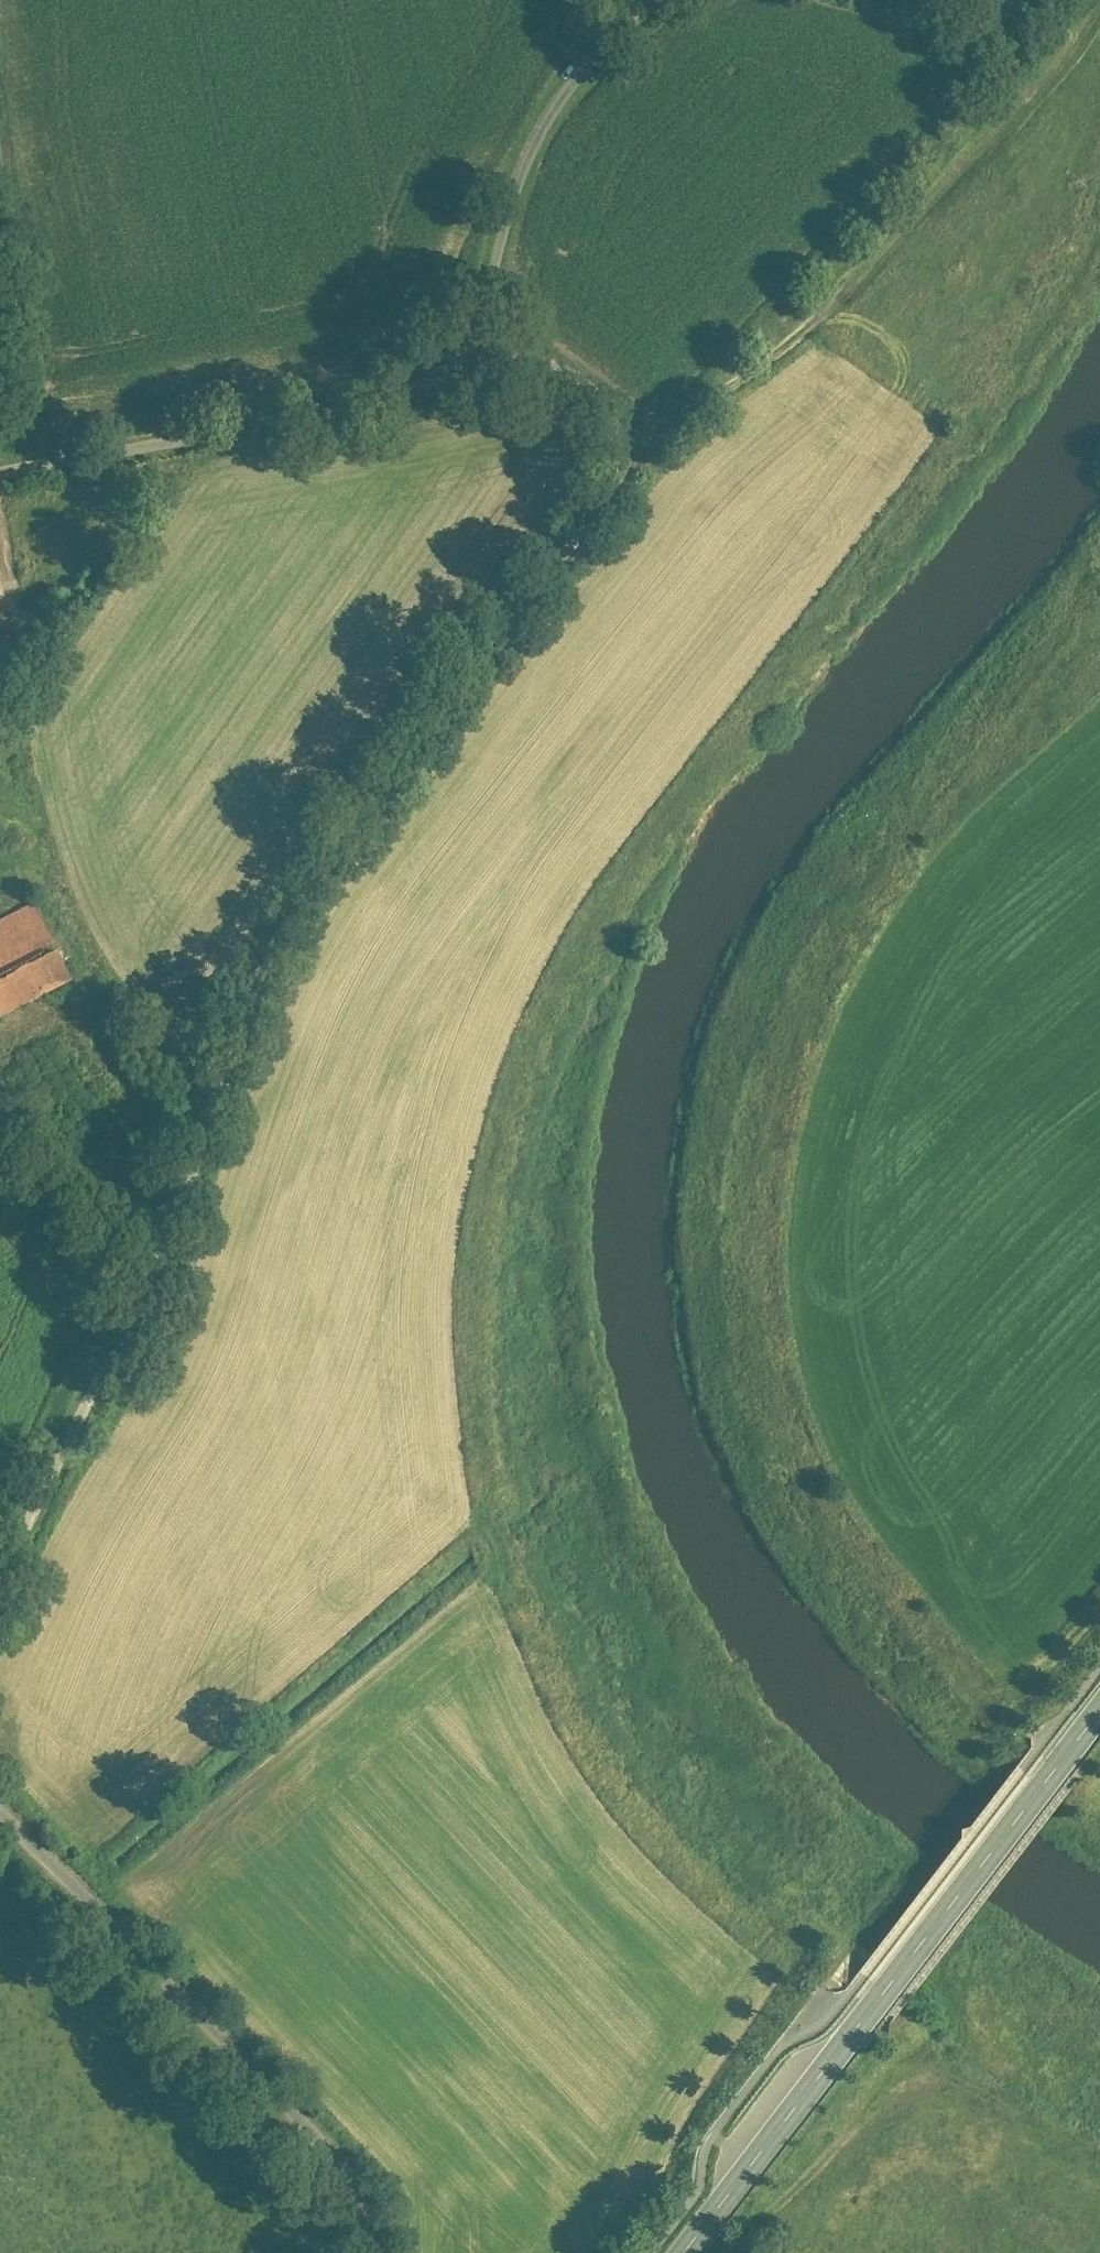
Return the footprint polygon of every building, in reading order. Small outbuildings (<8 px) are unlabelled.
[(0,930),(0,1026),(74,988),(35,912),(0,930)]
